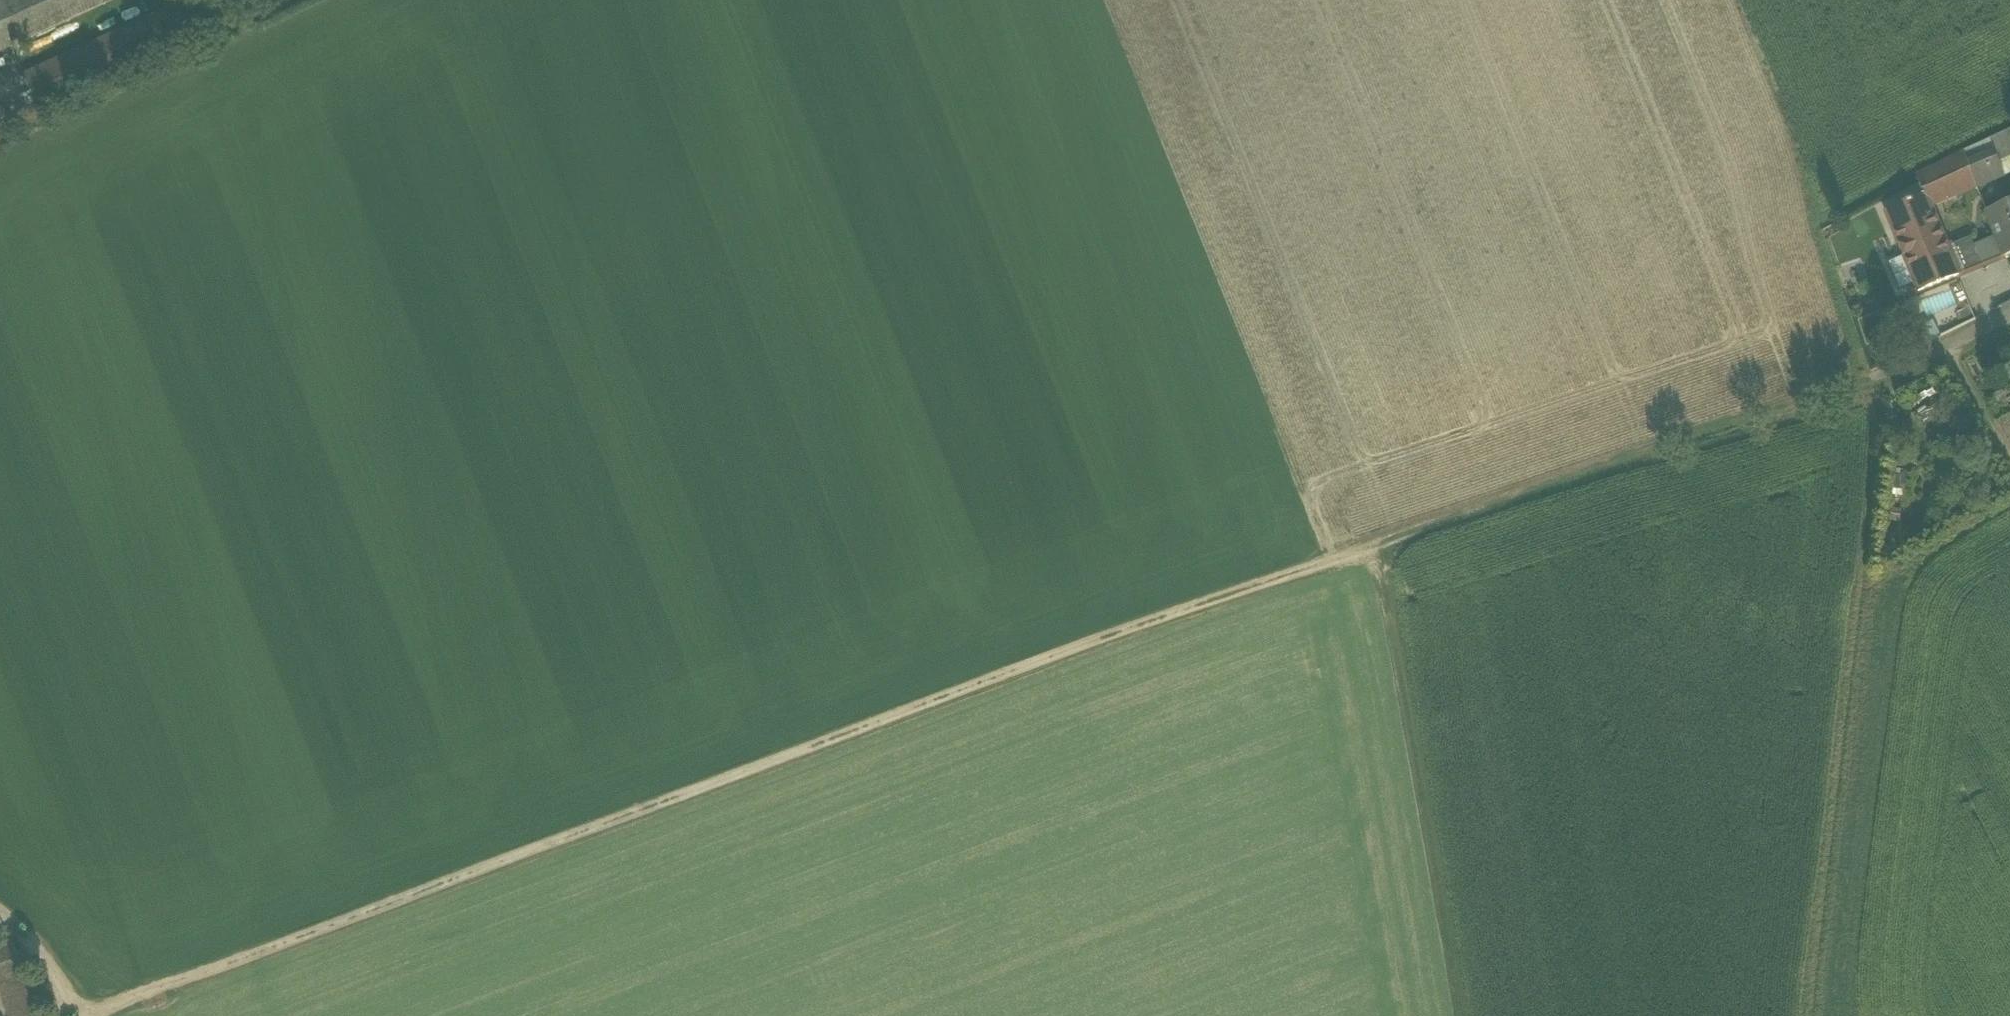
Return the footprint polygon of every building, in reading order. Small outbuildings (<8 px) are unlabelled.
[(115,0),(0,0),(0,53),(115,0)] [(39,112),(228,25),(216,0),(188,0),(22,76),(39,112)] [(1964,153),(1968,161),(1994,151),(1999,162),(2009,157),(2009,132),(1990,141),(1964,153)] [(2004,176),(1999,162),(1994,151),(1968,161),(1966,162),(1977,188),(2005,176),(2004,176)] [(1927,196),(1932,207),(1962,194),(1975,188),(1975,189),(1977,188),(1966,162),(1963,153),(1916,177),(1925,197),(1927,196)] [(2004,176),(2009,173),(2009,157),(1999,162),(2004,176)] [(1914,284),(1918,292),(1960,275),(1949,248),(1932,207),(1927,196),(1925,197),(1885,213),(1903,257),(1914,284)] [(1986,212),(1987,213),(1997,237),(2005,257),(2009,255),(2009,202),(1986,212)] [(1983,266),(2005,257),(1997,237),(1974,246),(1983,266)] [(1949,248),(1960,275),(1983,266),(1974,246),(1971,239),(1949,248)] [(1899,290),(1914,284),(1903,257),(1888,264),(1899,290)] [(1913,331),(1921,346),(1941,337),(1933,321),(1913,331)] [(24,981),(11,943),(0,946),(0,988),(24,981)] [(24,981),(0,988),(0,992),(7,1015),(35,1015),(24,981)]
